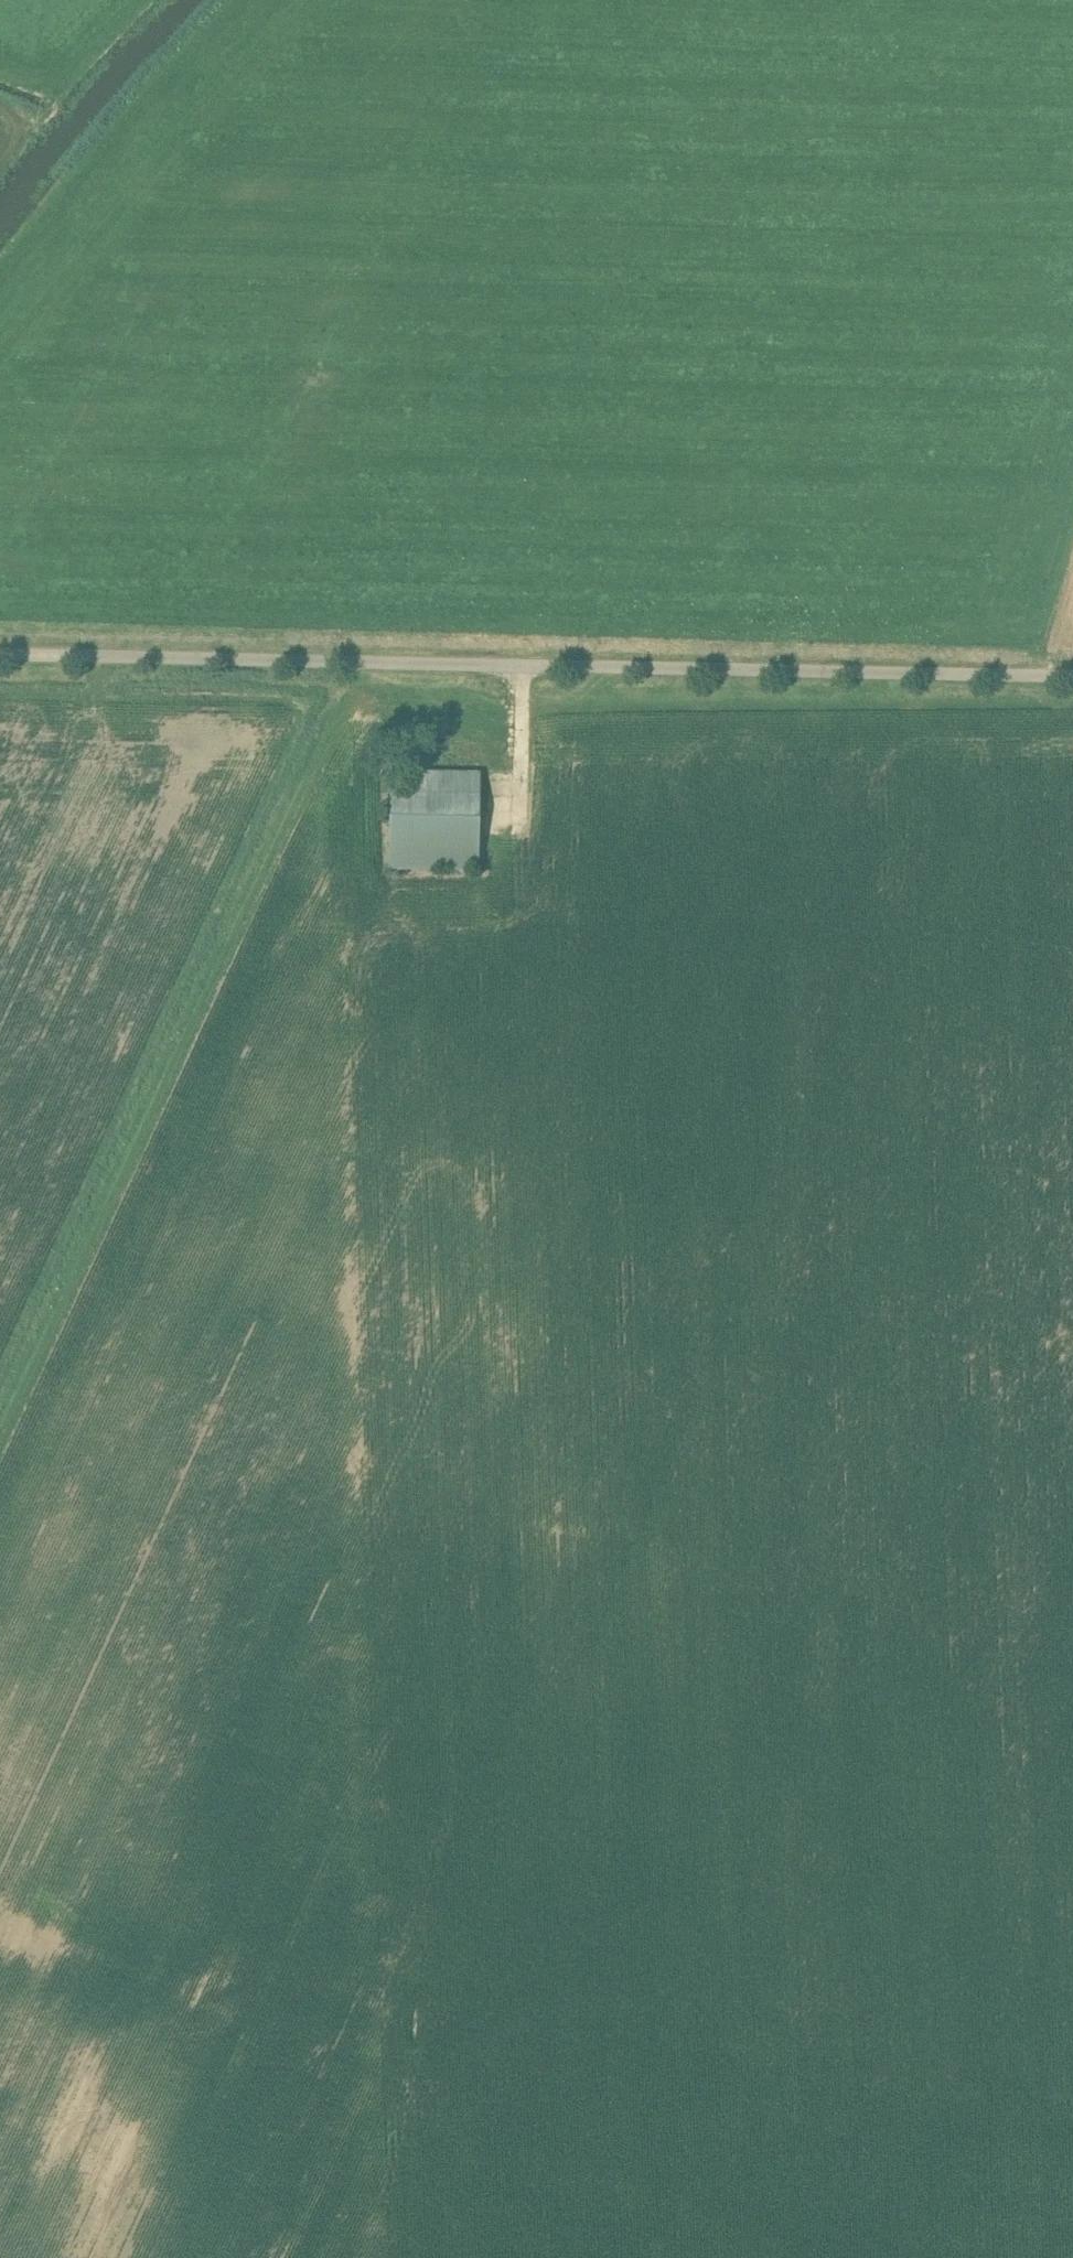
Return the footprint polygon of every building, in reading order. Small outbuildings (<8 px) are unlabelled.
[(478,872),(480,797),(480,775),(391,772),(389,870),(478,872)]
